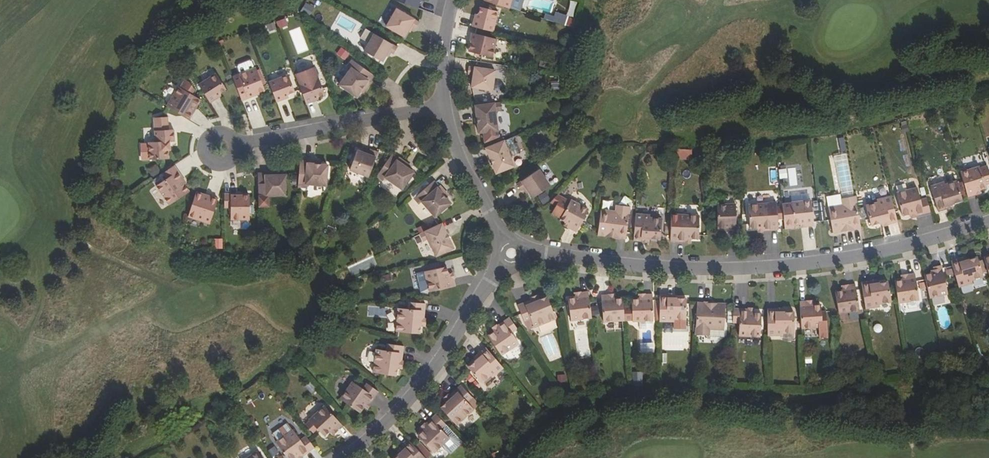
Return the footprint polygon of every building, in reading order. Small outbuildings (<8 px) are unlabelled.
[(484,1),(520,12),(523,0),(484,0),(484,1)] [(308,17),(314,7),(306,1),(299,11),(308,17)] [(404,35),(408,29),(411,25),(413,26),(416,27),(420,20),(397,7),(387,24),(404,35)] [(476,14),(473,27),(493,32),(498,12),(481,7),(479,14),(476,14)] [(554,12),(551,22),(564,26),(567,16),(554,12)] [(285,18),(276,20),(278,28),(286,26),(285,18)] [(274,22),(266,25),(268,32),(276,29),(274,22)] [(289,31),(298,55),(309,50),(300,27),(289,31)] [(383,60),(386,54),(389,50),(391,51),(394,53),(398,46),(375,32),(365,50),(383,60)] [(470,41),(472,41),(469,51),(493,57),(497,39),(472,33),(470,41)] [(362,92),(364,89),(366,91),(371,83),(370,82),(374,76),(353,61),(348,68),(351,70),(340,86),(357,98),(362,92)] [(470,74),(473,74),(472,80),(471,86),(492,89),(495,69),(468,65),(467,73),(470,74)] [(295,74),(306,103),(318,99),(317,96),(324,93),(314,66),(295,74)] [(265,89),(256,67),(233,77),(243,100),(256,95),(255,93),(265,89)] [(198,84),(210,102),(220,95),(219,93),(225,88),(216,73),(198,84)] [(268,82),(276,101),(288,97),(287,94),(294,91),(288,74),(268,82)] [(178,87),(167,106),(189,120),(201,100),(191,94),(194,89),(189,82),(185,80),(180,88),(178,87)] [(474,91),(473,100),(492,101),(492,91),(474,91)] [(501,110),(500,102),(475,105),(478,131),(483,130),(485,140),(498,135),(495,110),(501,110)] [(168,117),(155,118),(157,142),(143,143),(144,160),(170,158),(169,149),(171,149),(170,141),(175,141),(175,130),(169,130),(168,117)] [(514,142),(512,137),(486,147),(496,172),(514,164),(510,155),(521,151),(516,141),(514,142)] [(371,149),(370,151),(368,154),(363,152),(357,150),(349,169),(368,176),(378,152),(371,149)] [(414,171),(407,167),(405,165),(406,162),(399,157),(398,158),(392,154),(377,175),(383,179),(385,177),(402,188),(414,171)] [(328,164),(320,163),(317,163),(317,159),(308,159),(308,161),(301,160),(299,186),(306,186),(306,183),(326,185),(328,164)] [(976,191),(980,189),(986,188),(985,184),(988,183),(988,170),(987,164),(961,172),(968,196),(976,193),(976,191)] [(183,177),(175,165),(164,173),(167,178),(157,185),(170,205),(190,191),(182,178),(183,177)] [(524,189),(526,188),(530,192),(533,197),(551,186),(539,169),(516,184),(521,191),(524,189)] [(286,174),(278,175),(275,175),(275,172),(265,173),(265,174),(258,174),(259,200),(259,207),(269,206),(269,196),(287,196),(286,174)] [(451,203),(446,197),(444,194),(447,192),(440,185),(439,186),(435,180),(415,198),(420,204),(422,202),(435,216),(451,203)] [(945,208),(944,205),(951,202),(962,199),(956,180),(945,183),(944,181),(930,185),(938,210),(945,208)] [(903,215),(910,213),(915,212),(916,215),(931,211),(927,197),(920,199),(917,187),(897,192),(903,215)] [(196,192),(188,217),(210,224),(218,199),(196,192)] [(231,219),(249,219),(249,195),(238,195),(238,194),(224,194),(224,207),(231,207),(231,219)] [(870,224),(881,222),(889,220),(889,222),(897,220),(891,195),(877,199),(877,201),(865,205),(870,224)] [(861,228),(855,196),(841,198),(843,204),(828,207),(832,231),(848,228),(848,226),(852,225),(853,229),(861,228)] [(561,219),(567,222),(570,224),(569,228),(576,232),(589,210),(572,200),(561,219)] [(804,226),(813,225),(810,200),(787,202),(787,203),(782,203),(782,206),(783,219),(785,228),(793,227),(793,224),(799,223),(803,222),(804,226)] [(769,202),(769,203),(748,205),(750,228),(757,228),(762,227),(762,231),(778,230),(777,219),(783,219),(782,206),(776,206),(776,202),(769,202)] [(619,233),(619,237),(626,238),(630,206),(616,204),(615,211),(601,209),(598,233),(614,235),(614,233),(619,233)] [(725,227),(729,227),(728,230),(728,232),(736,232),(736,204),(717,204),(718,227),(725,227)] [(642,239),(642,236),(650,237),(660,238),(662,217),(650,216),(650,214),(635,213),(634,238),(642,239)] [(685,242),(685,238),(691,238),(698,239),(699,215),(677,214),(677,227),(671,227),(670,241),(685,242)] [(453,247),(441,223),(420,233),(423,241),(428,238),(436,255),(453,247)] [(959,259),(951,262),(959,286),(973,281),(973,279),(984,276),(978,256),(967,260),(960,262),(959,259)] [(932,296),(948,293),(941,264),(934,266),(935,269),(935,272),(932,272),(925,274),(930,297),(932,296)] [(457,285),(455,278),(451,279),(450,273),(448,266),(427,271),(431,291),(457,285)] [(907,274),(908,279),(903,280),(895,281),(899,302),(919,299),(915,273),(907,274)] [(869,281),(862,282),(866,308),(881,305),(880,303),(892,301),(889,282),(878,283),(870,284),(869,281)] [(848,285),(848,289),(843,290),(835,291),(839,313),(859,310),(855,284),(848,285)] [(588,291),(579,292),(580,296),(575,297),(567,298),(571,320),(591,317),(588,291)] [(624,319),(632,318),(632,319),(653,319),(653,293),(645,293),(645,298),(640,298),(632,298),(632,304),(623,304),(624,319)] [(622,297),(615,298),(609,298),(609,294),(601,295),(603,321),(624,319),(623,304),(622,297)] [(668,295),(660,295),(660,300),(657,300),(657,321),(675,320),(675,328),(687,328),(687,298),(668,298),(668,295)] [(540,298),(534,300),(533,297),(518,302),(523,318),(529,316),(532,325),(554,318),(547,296),(540,298)] [(813,305),(808,305),(808,301),(800,302),(802,328),(819,327),(819,338),(828,337),(826,312),(821,312),(821,305),(813,305)] [(420,325),(421,319),(424,319),(425,303),(408,302),(408,308),(398,308),(397,331),(420,333),(420,325)] [(725,329),(726,305),(710,304),(710,307),(705,306),(705,302),(697,302),(696,334),(710,335),(710,328),(725,329)] [(754,313),(748,312),(749,309),(733,308),(733,323),(739,323),(739,335),(760,337),(761,313),(754,313)] [(776,309),(768,310),(768,335),(782,335),(782,333),(795,333),(794,312),(784,312),(776,312),(776,309)] [(510,318),(504,322),(506,325),(502,327),(501,326),(488,335),(501,355),(514,346),(517,352),(528,345),(510,318)] [(502,327),(506,325),(504,322),(503,321),(499,323),(500,324),(487,333),(488,335),(501,326),(502,327)] [(395,375),(397,367),(398,361),(402,361),(404,346),(387,343),(386,350),(376,349),(373,372),(395,375)] [(493,377),(504,368),(487,348),(481,353),(483,355),(477,360),(468,367),(482,383),(491,375),(493,377)] [(358,414),(362,408),(365,403),(368,405),(376,393),(364,385),(360,390),(350,383),(338,401),(358,414)] [(473,397),(462,385),(450,395),(453,398),(448,402),(442,408),(457,425),(474,409),(468,402),(473,397)] [(330,431),(334,427),(337,430),(342,425),(324,406),(305,424),(315,435),(319,431),(324,436),(330,431)] [(437,413),(431,419),(434,421),(430,424),(429,423),(417,434),(434,451),(444,442),(449,446),(459,437),(437,413)] [(430,424),(434,421),(431,419),(431,418),(427,421),(428,422),(416,433),(417,434),(429,423),(430,424)] [(271,434),(276,441),(291,431),(286,424),(271,434)] [(291,431),(276,441),(276,442),(287,457),(294,457),(295,457),(300,454),(302,457),(315,447),(306,436),(300,440),(293,430),(291,431)] [(410,441),(404,446),(406,448),(399,454),(395,457),(426,457),(410,441)] [(406,448),(404,446),(398,452),(399,454),(406,448)]
